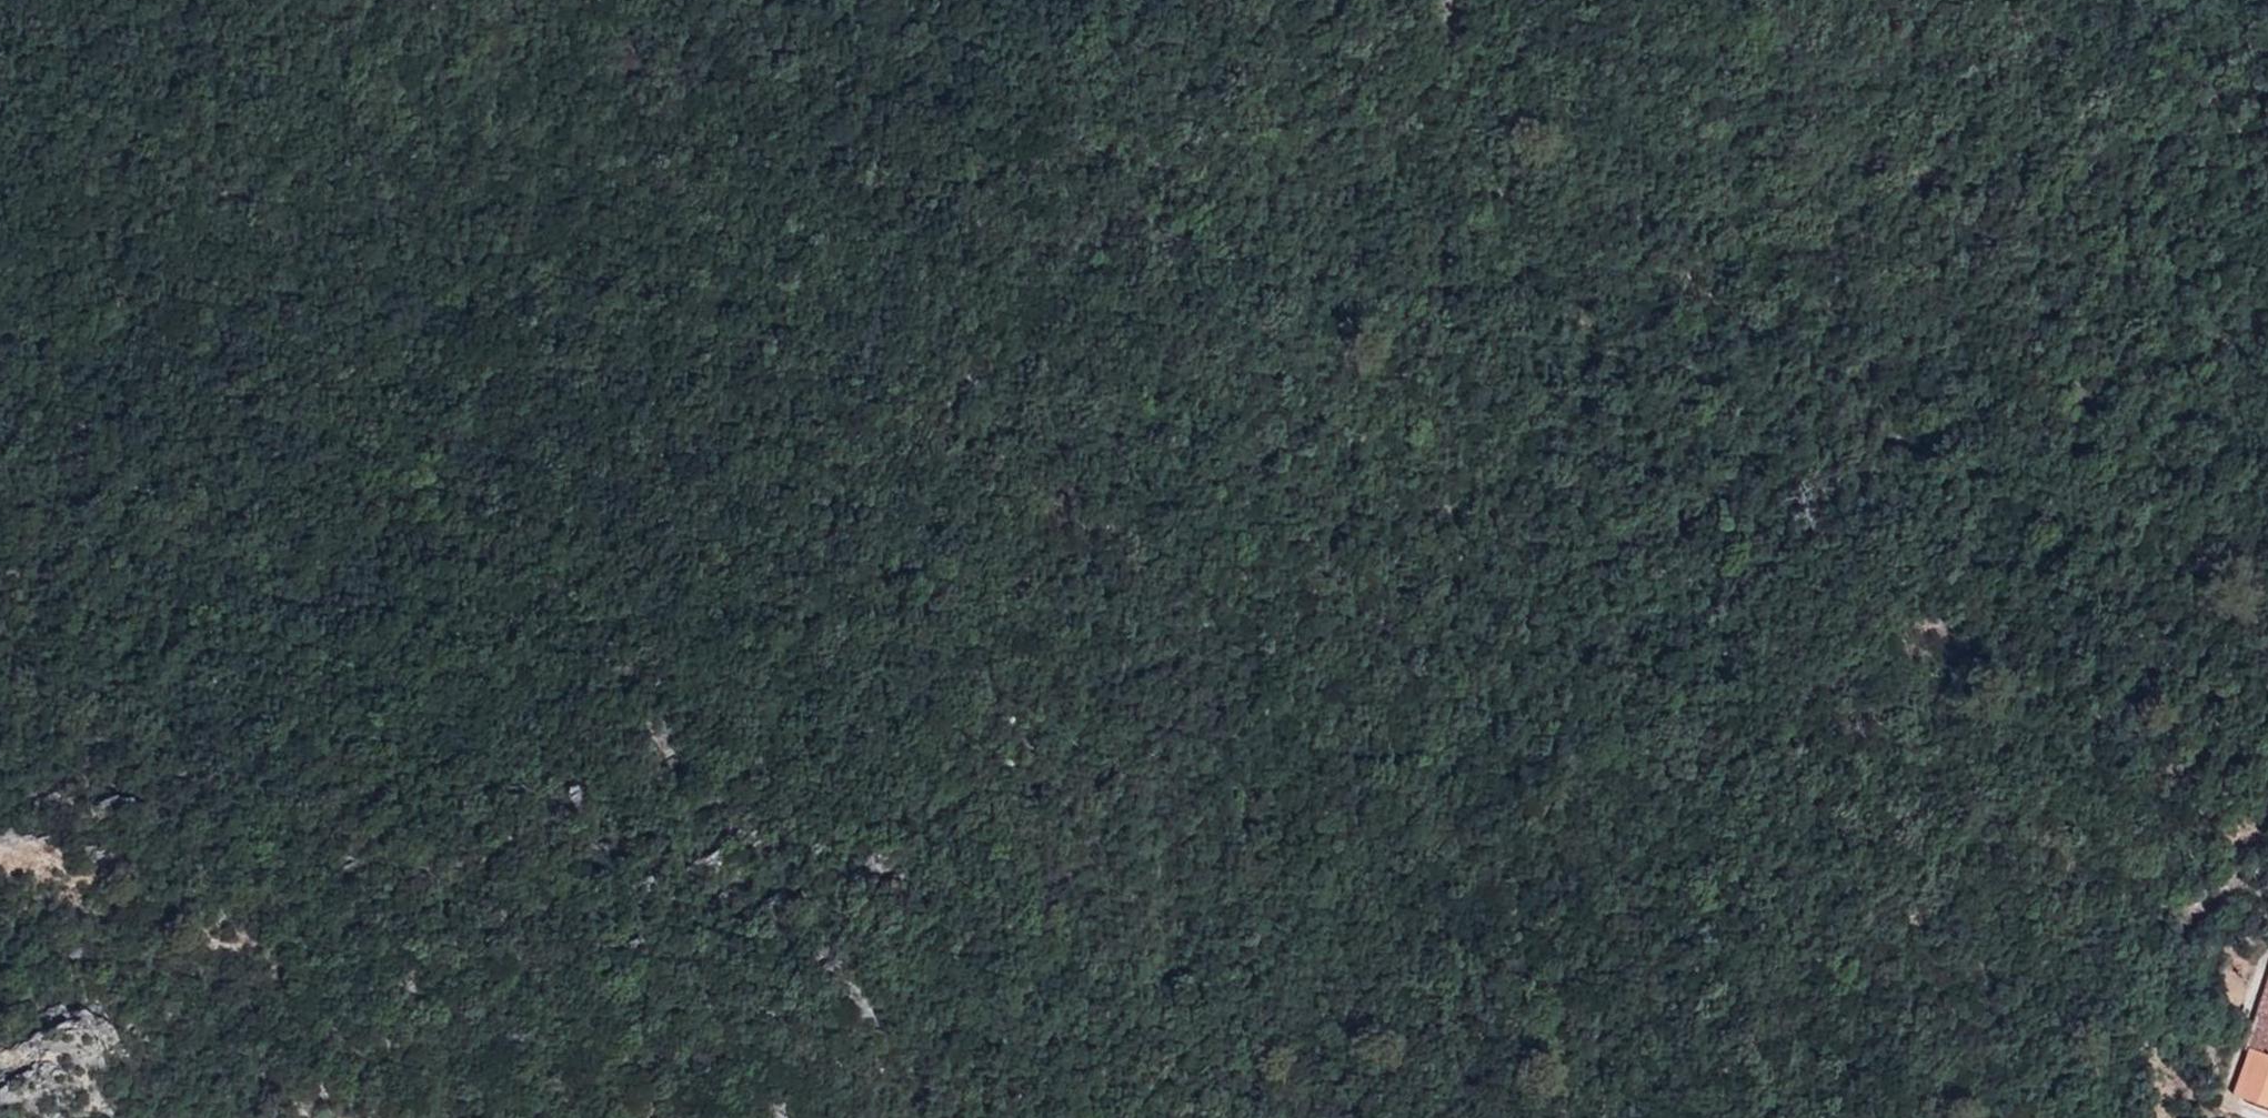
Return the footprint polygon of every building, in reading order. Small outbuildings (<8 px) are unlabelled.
[(2233,1093),(2267,1103),(2267,969),(2233,1093)]
